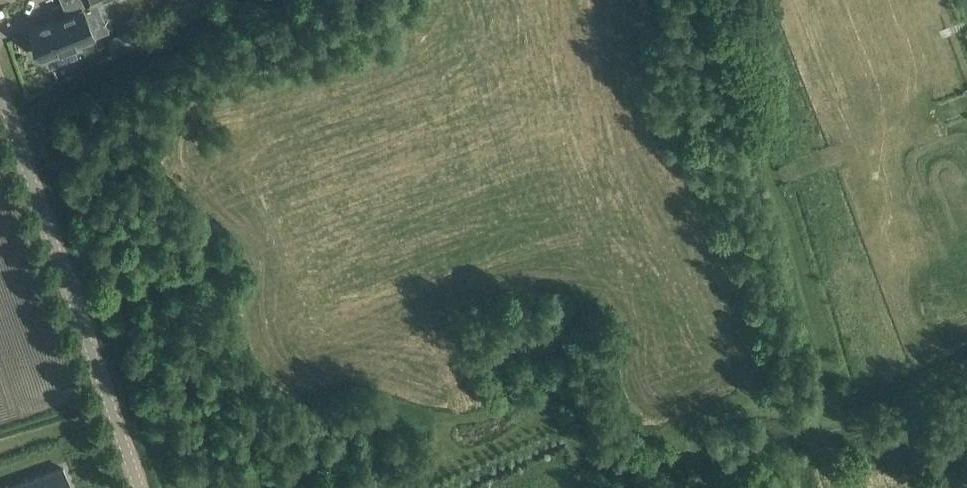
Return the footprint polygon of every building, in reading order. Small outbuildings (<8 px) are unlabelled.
[(86,8),(107,0),(83,0),(86,8)] [(68,59),(65,50),(96,37),(86,8),(34,30),(44,58),(48,57),(51,66),(68,59)] [(130,29),(108,40),(114,51),(136,40),(131,30),(130,29)] [(0,487),(70,487),(63,468),(0,487)]
